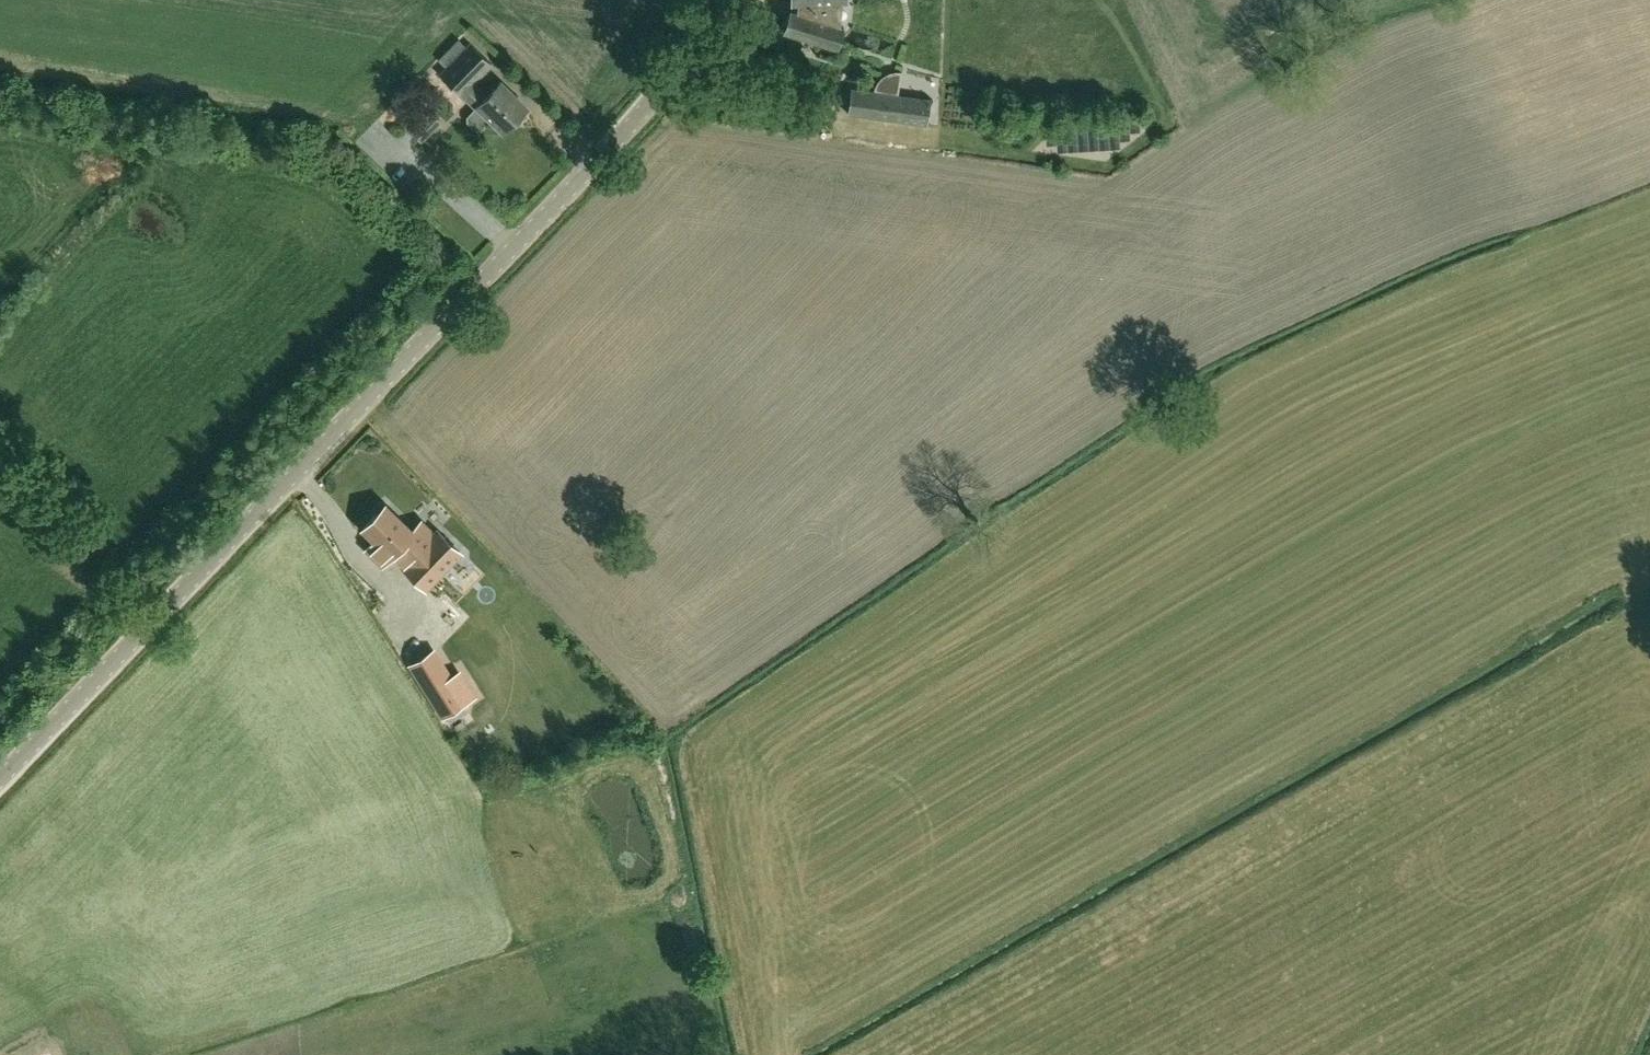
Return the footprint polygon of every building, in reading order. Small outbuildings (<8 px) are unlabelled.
[(792,1),(800,0),(798,12),(791,9),(785,29),(838,45),(844,26),(836,23),(839,0),(792,0),(792,1)] [(493,65),(471,43),(442,72),(463,94),(464,93),(476,106),(467,115),(467,120),(474,127),(480,127),(489,117),(503,132),(514,122),(516,124),(520,124),(527,116),(527,113),(525,111),(528,108),(501,81),(487,95),(475,82),(493,65)] [(898,95),(900,76),(895,76),(889,78),(884,82),(881,87),(879,92),(851,88),(847,113),(927,124),(930,99),(898,95)] [(403,125),(422,142),(442,121),(423,104),(403,125)] [(365,527),(376,538),(365,550),(384,567),(397,553),(407,563),(405,565),(426,585),(459,550),(438,531),(436,533),(423,521),(412,532),(385,506),(365,527)] [(411,664),(443,715),(444,714),(462,703),(473,696),(458,673),(450,678),(433,651),(411,664)]
